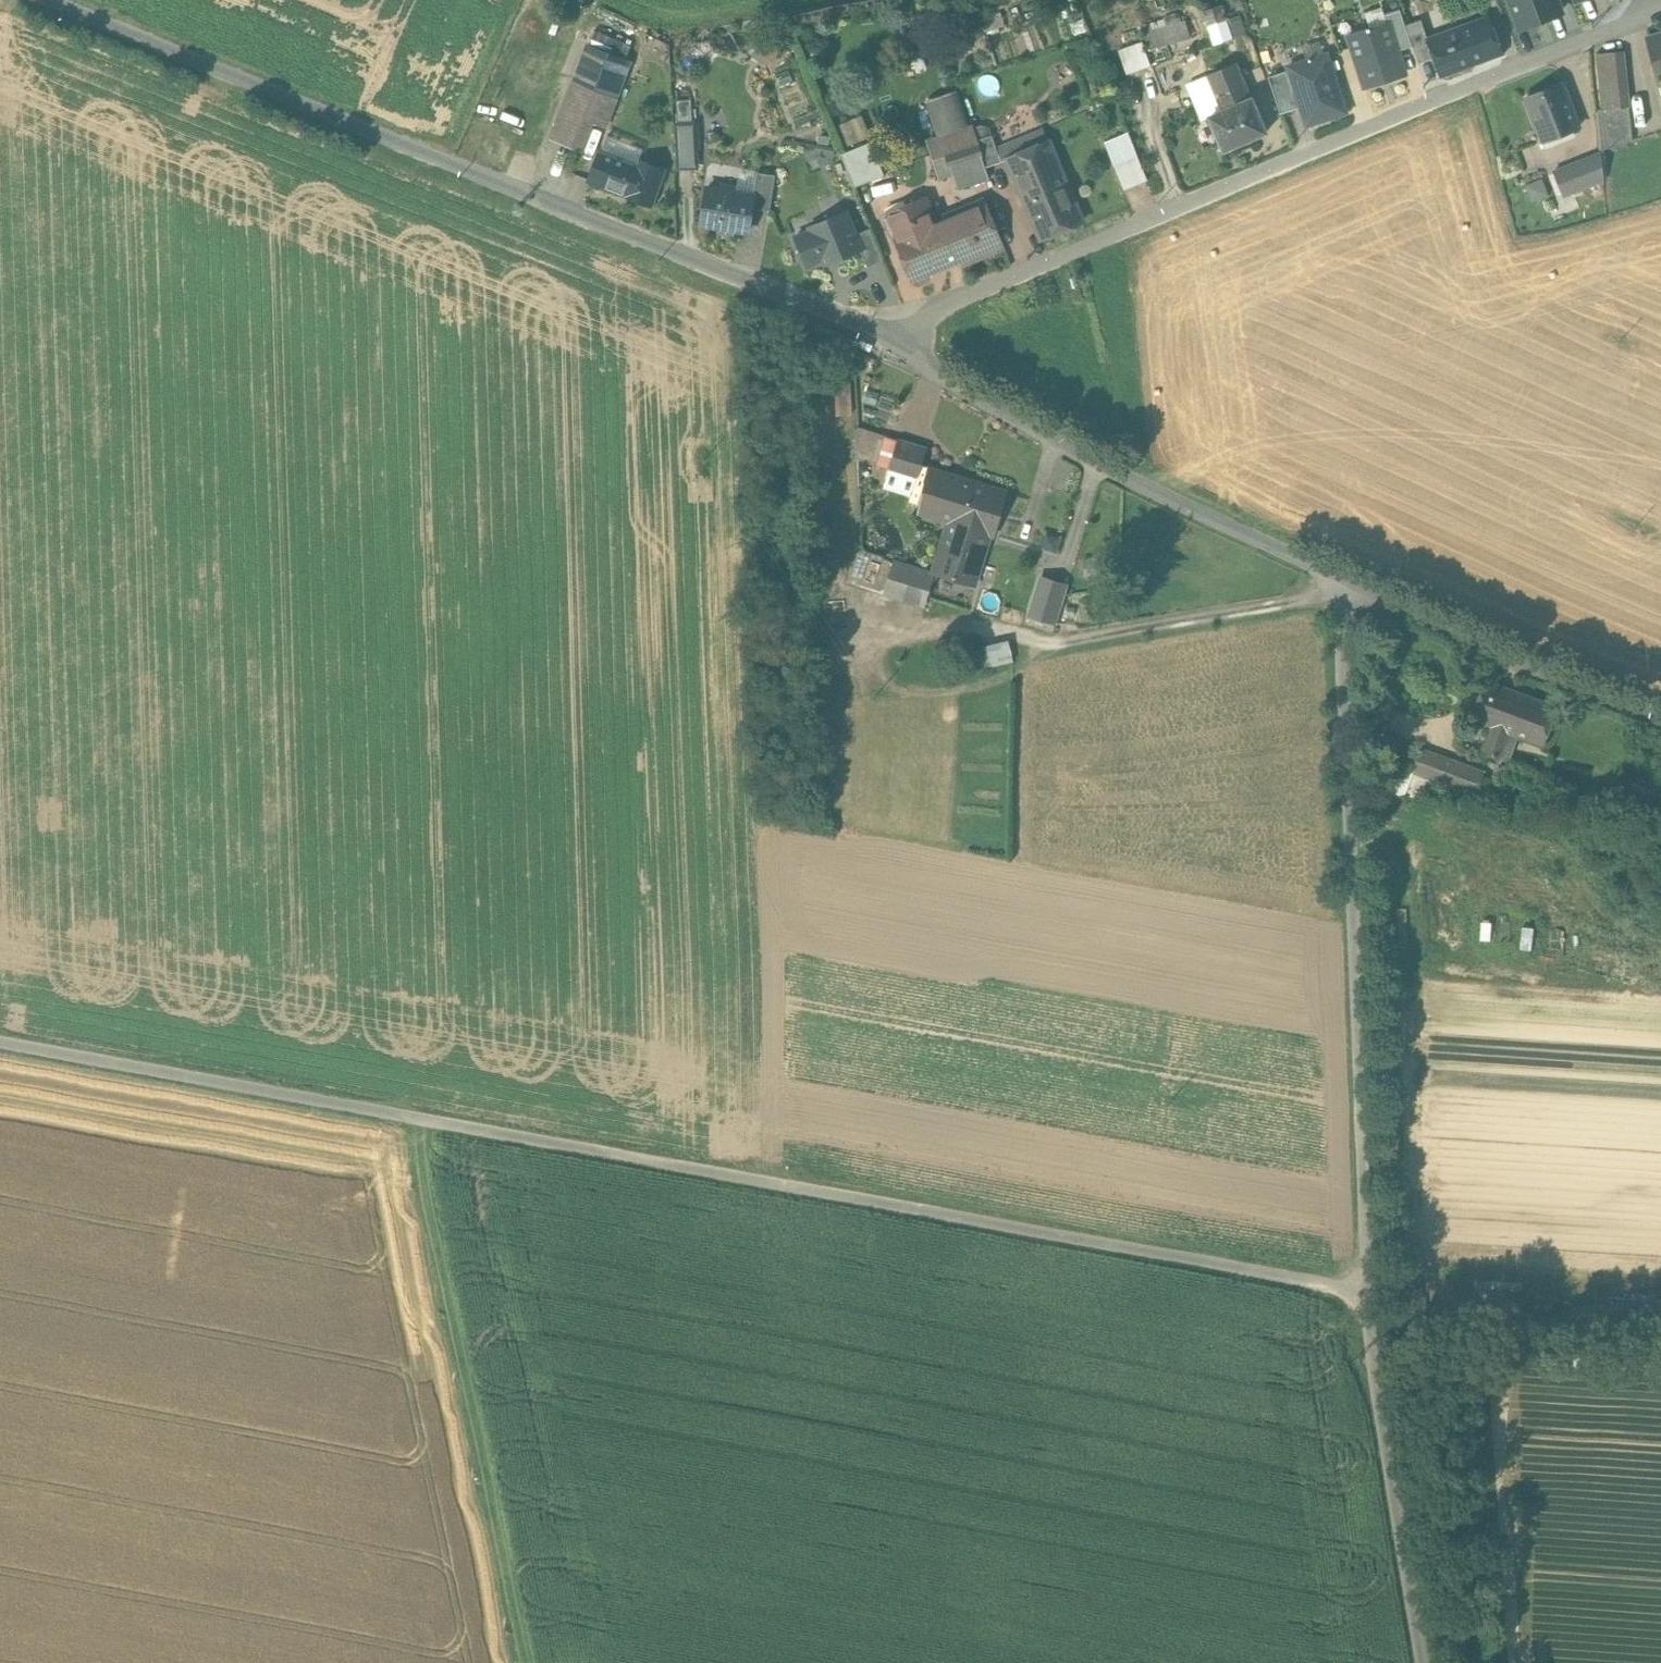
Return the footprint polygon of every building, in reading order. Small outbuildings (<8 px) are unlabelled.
[(484,16),(496,21),(504,0),(490,0),(484,16)] [(1556,0),(1512,0),(1522,27),(1561,12),(1556,0)] [(1247,33),(1241,13),(1228,16),(1224,2),(1202,9),(1212,43),(1247,33)] [(1428,39),(1427,39),(1434,57),(1441,77),(1504,54),(1490,16),(1428,39)] [(1148,42),(1120,51),(1122,58),(1120,59),(1125,75),(1155,65),(1150,49),(1190,37),(1186,23),(1146,34),(1148,42)] [(1389,23),(1370,29),(1370,28),(1367,29),(1368,30),(1349,36),(1366,87),(1405,74),(1389,23)] [(1428,39),(1424,29),(1409,35),(1419,63),(1434,57),(1427,39),(1428,39)] [(631,47),(595,33),(590,44),(626,59),(631,47)] [(1647,38),(1659,82),(1660,81),(1660,34),(1647,38)] [(590,44),(553,138),(582,149),(603,95),(616,100),(630,61),(626,59),(590,44)] [(1624,51),(1597,53),(1603,109),(1630,107),(1624,51)] [(1327,55),(1312,60),(1311,58),(1309,59),(1309,60),(1289,67),(1307,125),(1346,112),(1327,55)] [(1236,63),(1208,75),(1223,111),(1211,116),(1218,132),(1216,133),(1224,151),(1239,144),(1241,150),(1254,144),(1252,139),(1267,132),(1259,115),(1258,115),(1236,63)] [(1563,83),(1526,98),(1543,141),(1580,126),(1563,83)] [(691,88),(676,89),(678,113),(693,112),(691,88)] [(1603,109),(1598,109),(1602,150),(1633,141),(1630,107),(1603,109)] [(850,143),(872,136),(864,113),(842,121),(850,143)] [(679,166),(695,165),(694,123),(677,123),(679,166)] [(1082,221),(1043,129),(1022,138),(1028,151),(1009,159),(1042,238),(1082,221)] [(993,135),(978,140),(985,162),(984,162),(986,167),(1002,162),(993,135)] [(978,140),(944,151),(951,172),(951,173),(984,162),(985,162),(978,140)] [(871,142),(841,154),(855,188),(885,175),(871,142)] [(638,166),(601,151),(590,180),(651,204),(664,169),(640,160),(638,166)] [(944,151),(932,155),(939,176),(951,172),(944,151)] [(1602,152),(1553,172),(1563,196),(1604,180),(1602,152)] [(1138,157),(1115,167),(1124,190),(1148,180),(1138,157)] [(776,175),(757,172),(753,195),(755,195),(753,209),(770,211),(776,175)] [(1533,201),(1550,193),(1541,175),(1525,184),(1533,201)] [(722,186),(722,190),(708,187),(702,223),(721,227),(720,230),(733,232),(734,229),(749,232),(753,209),(755,195),(753,195),(736,192),(737,188),(722,186)] [(925,198),(886,215),(913,279),(915,279),(919,282),(928,278),(929,272),(960,260),(961,259),(944,218),(935,222),(925,198)] [(985,201),(944,218),(961,259),(960,260),(962,263),(1003,246),(985,201)] [(846,211),(810,226),(812,230),(795,237),(807,266),(832,256),(835,262),(861,251),(862,250),(856,235),(846,211)] [(884,261),(871,228),(856,235),(862,250),(861,251),(868,267),(884,261)] [(809,377),(810,396),(836,394),(837,414),(852,414),(850,374),(809,377)] [(899,442),(886,438),(878,464),(890,468),(899,442)] [(927,448),(899,439),(899,442),(890,468),(890,469),(918,477),(927,448)] [(973,481),(929,467),(919,511),(950,520),(960,523),(973,481)] [(1008,492),(973,481),(960,523),(990,533),(995,534),(1008,492)] [(990,533),(960,523),(950,520),(936,569),(975,581),(990,533)] [(924,605),(936,569),(896,556),(895,560),(864,550),(853,583),(924,605)] [(1027,615),(1057,622),(1067,580),(1037,573),(1027,615)] [(974,644),(978,666),(1012,659),(1008,637),(974,644)] [(1558,706),(1486,679),(1472,718),(1492,726),(1482,751),(1499,757),(1509,732),(1519,736),(1543,745),(1558,706)] [(1509,732),(1499,757),(1510,761),(1519,736),(1509,732)] [(1484,772),(1421,749),(1413,769),(1493,799),(1499,782),(1483,776),(1484,772)] [(1404,793),(1412,769),(1394,762),(1385,786),(1404,793)] [(1620,810),(1656,826),(1660,814),(1660,792),(1633,780),(1620,810)]
